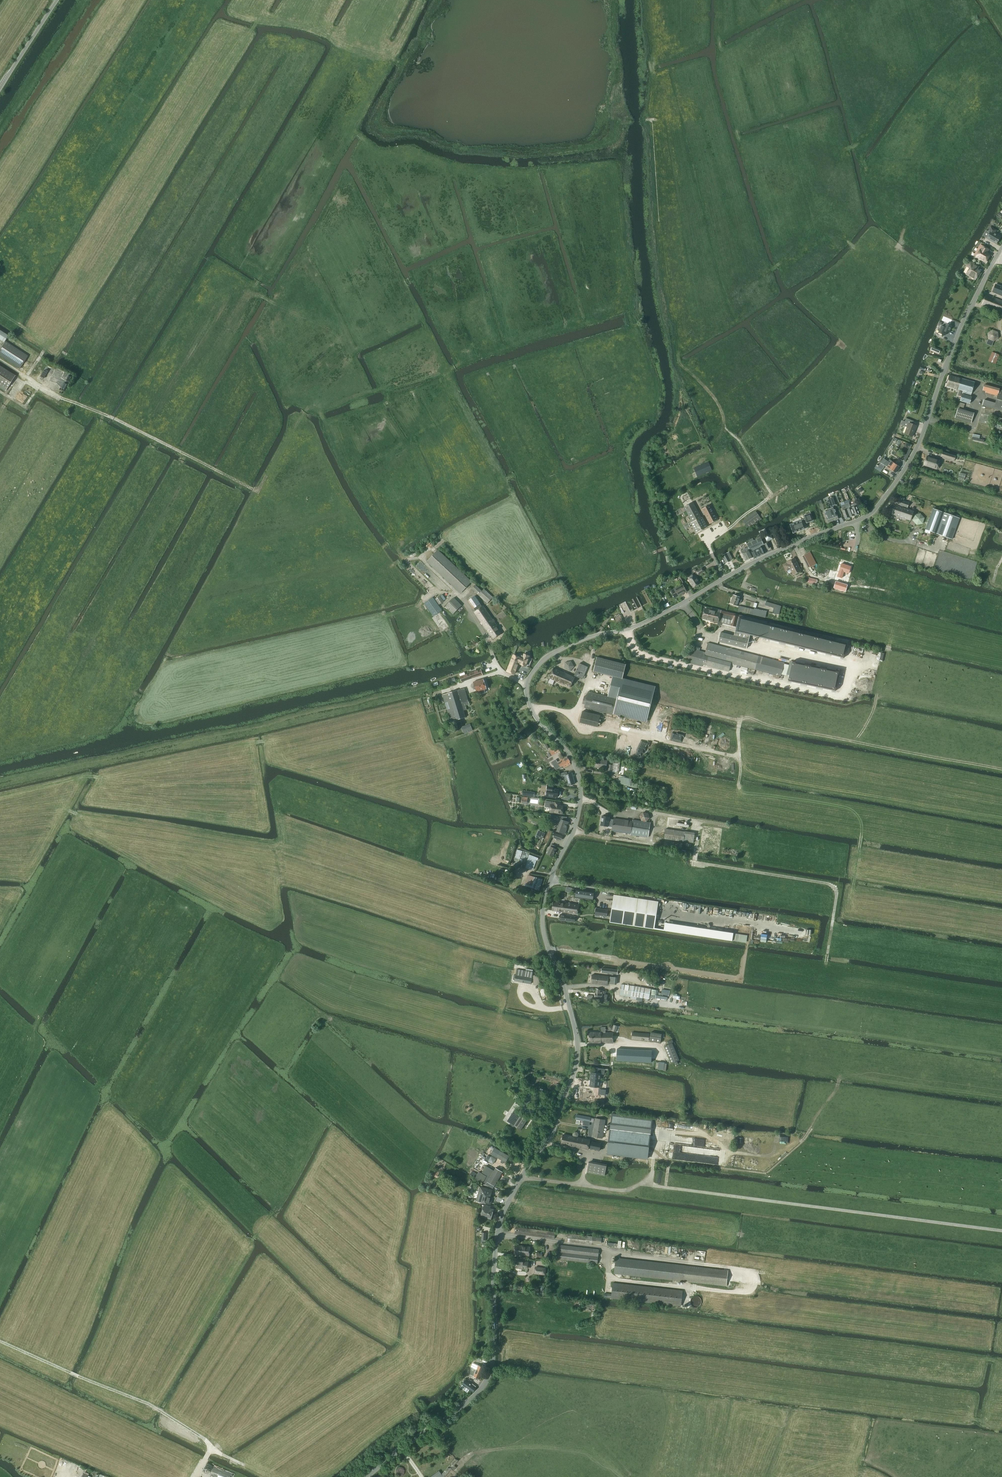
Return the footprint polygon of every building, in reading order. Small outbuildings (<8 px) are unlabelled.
[(983,236),(982,236),(986,238),(996,244),(1000,237),(994,233),(996,230),(992,228),(991,227),(988,232),(986,230),(985,232),(983,236)] [(980,245),(977,250),(974,256),(976,257),(985,262),(990,255),(984,252),(986,248),(981,245),(980,245)] [(980,272),(977,270),(979,267),(976,266),(970,262),(967,267),(969,268),(966,274),(975,280),(980,272)] [(992,292),(1001,296),(1001,287),(996,284),(992,292)] [(1001,309),(1001,301),(995,298),(993,297),(986,294),(981,305),(1000,312),(1001,309)] [(941,326),(938,333),(945,336),(946,332),(949,333),(952,326),(946,324),(945,327),(941,326)] [(993,330),(988,333),(988,339),(993,341),(998,338),(998,332),(993,330)] [(8,336),(0,331),(0,340),(4,343),(8,336)] [(28,356),(5,341),(0,350),(0,356),(20,369),(28,356)] [(995,364),(999,355),(992,352),(988,361),(995,364)] [(0,366),(0,388),(5,391),(15,376),(0,366)] [(961,378),(949,375),(946,386),(972,393),(975,382),(961,378)] [(983,390),(986,391),(985,392),(997,395),(995,403),(994,408),(1001,411),(1001,390),(999,389),(984,385),(983,390)] [(970,404),(972,397),(962,394),(960,401),(970,404)] [(971,423),(974,415),(957,410),(955,418),(971,423)] [(902,421),(901,424),(901,425),(902,426),(907,427),(904,434),(912,436),(914,430),(915,430),(917,426),(912,425),(914,421),(909,420),(906,419),(905,422),(903,421),(902,421)] [(954,461),(956,456),(942,452),(941,456),(954,461)] [(937,469),(940,460),(927,456),(924,465),(937,469)] [(890,462),(887,468),(895,473),(899,467),(891,462),(892,461),(890,459),(888,461),(890,462)] [(703,464),(694,468),(698,477),(699,476),(706,473),(703,464)] [(685,504),(690,502),(690,496),(686,493),(681,495),(680,501),(685,504)] [(833,506),(837,504),(836,503),(839,502),(836,494),(833,495),(834,496),(828,498),(831,506),(833,506)] [(903,501),(904,498),(900,497),(899,500),(897,499),(895,503),(900,505),(900,506),(892,504),(889,513),(910,520),(913,511),(902,507),(903,506),(907,507),(909,503),(903,501)] [(692,521),(688,523),(684,525),(686,529),(690,527),(690,526),(692,525),(696,533),(707,527),(702,517),(701,518),(694,502),(684,507),(688,514),(692,521)] [(850,508),(849,503),(845,504),(850,517),(855,516),(852,507),(850,508)] [(852,507),(855,516),(860,514),(857,506),(858,506),(858,504),(856,503),(851,505),(852,507)] [(845,519),(850,517),(845,504),(841,506),(843,510),(842,511),(845,519)] [(710,524),(718,520),(709,505),(702,509),(710,524)] [(833,521),(838,519),(835,509),(830,510),(833,521)] [(952,539),(959,519),(959,518),(933,509),(925,530),(952,539)] [(826,512),(825,512),(828,522),(833,521),(830,510),(826,512)] [(747,527),(760,518),(755,511),(743,520),(747,527)] [(793,533),(794,533),(805,529),(806,528),(804,523),(806,522),(807,523),(813,521),(813,520),(811,514),(811,513),(810,513),(804,515),(804,516),(805,519),(803,520),(802,520),(791,524),(790,525),(793,533)] [(917,525),(922,523),(925,518),(921,514),(915,515),(912,520),(917,525)] [(928,540),(928,538),(928,537),(928,536),(927,535),(926,534),(925,533),(924,532),(922,532),(920,533),(919,533),(918,534),(917,536),(917,537),(917,538),(917,539),(917,540),(918,541),(918,542),(919,543),(920,543),(923,544),(924,543),(925,543),(927,542),(927,541),(928,540)] [(750,551),(764,544),(760,538),(747,544),(750,551)] [(746,561),(753,557),(748,547),(741,551),(746,561)] [(760,547),(751,551),(755,558),(764,554),(760,547)] [(461,593),(470,583),(471,581),(439,550),(438,550),(427,562),(461,593)] [(810,552),(802,556),(805,561),(813,557),(810,552)] [(722,556),(726,563),(730,561),(727,553),(722,556)] [(801,571),(795,560),(795,559),(787,562),(788,564),(784,565),(787,571),(790,569),(793,575),(801,571)] [(842,564),(837,577),(842,578),(844,572),(849,573),(851,567),(842,564)] [(693,574),(688,577),(689,580),(693,587),(697,585),(700,583),(695,576),(694,576),(693,574)] [(836,581),(833,588),(845,592),(847,585),(836,581)] [(674,598),(687,591),(683,584),(670,591),(674,598)] [(482,591),(475,585),(472,589),(487,604),(493,597),(484,589),(482,591)] [(740,603),(741,600),(739,600),(740,597),(738,597),(734,595),(731,603),(737,606),(738,602),(740,603)] [(439,605),(444,601),(440,596),(435,599),(439,605)] [(475,596),(468,601),(475,611),(474,612),(486,630),(487,630),(493,639),(502,634),(484,605),(482,606),(475,596)] [(443,629),(447,627),(438,613),(442,610),(433,597),(425,603),(424,604),(443,630),(443,629)] [(642,607),(637,597),(633,599),(638,610),(642,607)] [(453,614),(461,606),(454,598),(445,607),(453,614)] [(766,602),(765,605),(774,608),(773,613),(777,614),(779,615),(781,606),(779,606),(779,605),(766,602)] [(754,609),(739,606),(738,611),(752,615),(765,618),(767,611),(754,608),(754,609)] [(739,615),(739,614),(722,610),(712,608),(711,610),(705,609),(703,618),(736,627),(739,615)] [(833,640),(743,618),(744,616),(739,614),(739,615),(736,627),(735,631),(762,638),(776,641),(829,654),(844,658),(847,643),(846,643),(833,640)] [(620,616),(615,618),(618,626),(624,624),(620,616)] [(721,633),(719,641),(738,646),(747,648),(749,640),(750,635),(735,632),(734,636),(721,633)] [(708,643),(705,652),(704,657),(731,663),(737,665),(741,651),(708,643)] [(729,671),(731,663),(704,657),(705,653),(698,650),(698,647),(692,646),(688,663),(702,666),(702,665),(729,671)] [(788,681),(792,662),(745,652),(740,671),(788,681)] [(526,666),(529,656),(524,654),(523,659),(521,658),(514,655),(507,671),(514,674),(519,663),(521,664),(526,666)] [(593,672),(613,677),(622,679),(626,665),(597,657),(593,672)] [(570,671),(574,667),(571,662),(565,663),(564,668),(570,671)] [(792,662),(788,681),(835,691),(839,672),(811,666),(792,662)] [(582,679),(588,667),(580,663),(574,675),(582,679)] [(570,687),(575,677),(571,676),(554,668),(550,678),(570,687)] [(459,674),(460,676),(462,682),(472,678),(483,675),(481,669),(465,674),(464,672),(459,674)] [(655,687),(622,679),(613,677),(608,696),(588,691),(587,697),(585,696),(582,704),(585,705),(584,707),(613,715),(614,713),(646,721),(655,687)] [(486,689),(483,679),(473,682),(474,686),(473,686),(474,689),(475,689),(476,692),(479,691),(480,694),(485,692),(485,690),(486,689)] [(469,701),(467,696),(464,688),(457,690),(442,695),(451,722),(456,720),(466,717),(464,710),(467,709),(466,706),(470,704),(469,701)] [(583,711),(580,723),(597,727),(600,715),(583,711)] [(552,756),(559,751),(557,747),(550,751),(550,752),(549,753),(551,756),(552,756)] [(570,761),(568,757),(562,760),(561,759),(560,759),(560,761),(555,764),(557,769),(560,767),(563,766),(564,768),(571,764),(569,762),(570,761)] [(606,769),(607,761),(596,759),(595,767),(602,768),(606,769)] [(609,765),(608,770),(612,771),(612,772),(618,773),(620,761),(614,760),(613,765),(609,765)] [(565,775),(563,776),(564,779),(566,779),(568,786),(575,784),(572,773),(565,775)] [(620,777),(618,784),(630,786),(632,779),(620,777)] [(548,785),(546,797),(555,798),(555,797),(558,797),(558,796),(559,796),(560,792),(558,791),(559,790),(552,789),(553,786),(548,785)] [(562,814),(563,806),(560,806),(560,803),(546,801),(545,807),(551,808),(550,812),(562,814)] [(565,834),(566,830),(569,822),(566,821),(567,817),(551,815),(551,816),(551,817),(552,818),(552,819),(553,820),(554,821),(555,822),(556,822),(560,823),(557,831),(564,834),(565,834)] [(602,816),(601,825),(608,826),(613,827),(612,831),(631,833),(630,834),(648,837),(650,823),(646,822),(641,821),(633,820),(632,821),(614,818),(614,820),(609,819),(609,817),(602,816)] [(694,843),(695,833),(688,832),(685,832),(666,829),(664,839),(683,842),(689,842),(694,843)] [(539,830),(536,837),(542,840),(545,833),(539,830)] [(552,856),(556,849),(555,849),(556,846),(552,844),(551,847),(549,850),(547,854),(552,856)] [(522,851),(518,850),(513,865),(525,869),(525,868),(530,870),(531,869),(534,870),(537,860),(538,860),(538,858),(534,857),(534,856),(529,855),(530,853),(522,851)] [(528,875),(524,886),(533,888),(536,877),(528,875)] [(577,889),(575,897),(593,900),(594,892),(577,889)] [(611,916),(610,922),(654,929),(659,901),(614,895),(611,910),(611,913),(611,916)] [(578,914),(579,905),(554,901),(552,910),(578,914)] [(596,908),(595,915),(595,916),(598,917),(598,915),(607,916),(607,915),(607,916),(608,916),(609,916),(611,916),(611,913),(610,912),(609,912),(607,913),(608,910),(596,908)] [(515,981),(523,982),(531,984),(533,972),(533,970),(526,969),(526,971),(517,970),(516,975),(514,975),(513,979),(515,981)] [(607,985),(608,977),(592,975),(591,983),(607,985)] [(649,996),(650,991),(651,989),(621,984),(620,995),(630,997),(631,996),(649,999),(649,996)] [(595,993),(594,997),(601,999),(601,1000),(606,1001),(607,995),(602,993),(602,990),(600,990),(596,989),(595,993)] [(605,1032),(606,1027),(601,1027),(600,1032),(589,1032),(589,1043),(598,1043),(600,1043),(613,1043),(613,1032),(605,1032)] [(649,1041),(649,1034),(632,1032),(632,1039),(649,1041)] [(660,1043),(662,1034),(651,1032),(649,1041),(660,1043)] [(672,1063),(679,1060),(672,1043),(673,1043),(672,1040),(667,1042),(669,1044),(665,1046),(672,1063)] [(617,1049),(616,1061),(651,1063),(652,1050),(617,1049)] [(604,1074),(605,1069),(598,1068),(598,1073),(591,1072),(591,1076),(590,1075),(590,1079),(591,1079),(600,1080),(601,1074),(604,1074)] [(600,1087),(600,1080),(591,1079),(590,1086),(591,1086),(590,1087),(594,1087),(600,1087)] [(527,1095),(521,1104),(526,1108),(533,1096),(529,1094),(528,1096),(527,1095)] [(521,1129),(524,1124),(527,1120),(517,1113),(515,1116),(514,1115),(512,1117),(514,1118),(512,1121),(510,1123),(514,1126),(520,1130),(521,1129)] [(612,1113),(607,1154),(648,1159),(650,1140),(652,1118),(612,1113)] [(591,1117),(576,1114),(575,1120),(585,1121),(584,1125),(589,1126),(591,1117)] [(602,1138),(605,1120),(595,1118),(592,1136),(602,1138)] [(576,1137),(578,1136),(578,1134),(577,1132),(575,1132),(573,1133),(573,1135),(574,1136),(564,1134),(562,1144),(588,1150),(590,1139),(576,1137)] [(600,1150),(601,1143),(592,1141),(590,1148),(600,1150)] [(497,1149),(493,1156),(496,1157),(502,1160),(501,1162),(503,1163),(504,1161),(505,1162),(506,1163),(508,1158),(509,1156),(500,1151),(497,1149)] [(604,1176),(607,1166),(589,1162),(587,1172),(604,1176)] [(472,1171),(471,1174),(476,1177),(475,1178),(493,1188),(494,1186),(502,1173),(502,1172),(500,1170),(495,1168),(494,1171),(486,1166),(482,1173),(481,1174),(480,1173),(479,1172),(478,1173),(477,1174),(472,1171)] [(490,1204),(491,1201),(489,1200),(492,1190),(480,1187),(477,1200),(490,1204)] [(491,1218),(493,1210),(490,1209),(490,1207),(484,1205),(481,1216),(491,1218)] [(554,1239),(555,1232),(515,1227),(515,1234),(554,1239)] [(601,1244),(602,1238),(568,1234),(567,1242),(570,1242),(592,1245),(592,1243),(601,1244)] [(529,1256),(530,1247),(515,1245),(514,1254),(525,1255),(529,1256)] [(597,1263),(599,1249),(558,1245),(557,1259),(568,1260),(597,1263)] [(726,1286),(728,1270),(685,1266),(622,1259),(616,1258),(614,1273),(683,1281),(726,1286)] [(527,1269),(528,1262),(512,1261),(512,1267),(527,1269)] [(681,1306),(683,1291),(682,1291),(613,1283),(612,1294),(608,1293),(607,1297),(681,1306)] [(478,1380),(478,1379),(478,1378),(483,1367),(473,1363),(469,1374),(475,1377),(474,1378),(478,1380)] [(471,1385),(465,1380),(462,1384),(473,1392),(476,1388),(475,1388),(476,1387),(472,1383),(471,1385)] [(456,1468),(454,1466),(458,1460),(455,1459),(441,1474),(439,1471),(430,1476),(444,1476),(451,1469),(453,1471),(456,1468)]
